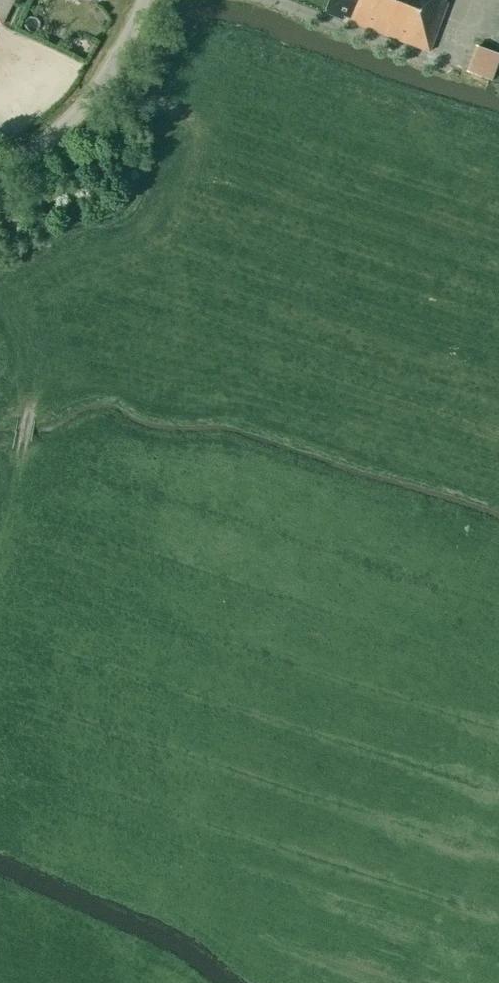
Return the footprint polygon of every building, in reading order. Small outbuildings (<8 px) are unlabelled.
[(13,0),(0,0),(0,24),(1,24),(13,0)] [(445,0),(329,0),(325,12),(343,19),(344,15),(349,17),(348,21),(429,51),(448,2),(444,0),(445,0)] [(468,59),(464,70),(490,79),(498,55),(498,53),(473,44),(468,59)]
